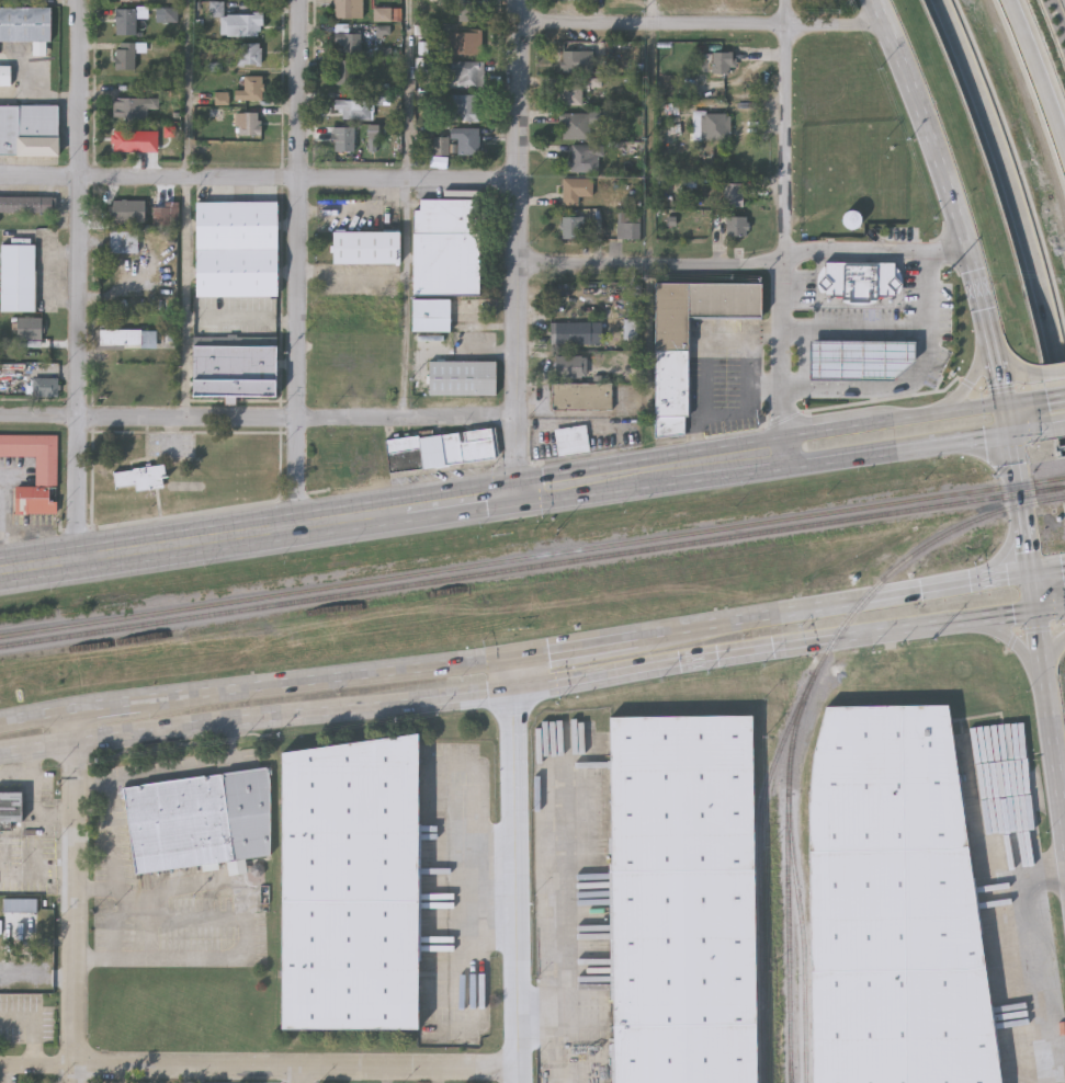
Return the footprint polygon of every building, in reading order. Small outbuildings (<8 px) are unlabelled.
[(115,35),(116,0),(138,0),(138,35),(115,35)] [(333,19),(333,0),(362,0),(362,19),(333,19)] [(458,1),(479,1),(479,22),(458,22),(458,1)] [(50,42),(0,42),(0,8),(50,8),(50,42)] [(219,14),(262,14),(262,36),(219,36),(219,14)] [(444,33),(481,33),(481,56),(444,56),(444,33)] [(360,53),(335,53),(335,34),(360,34),(360,53)] [(115,42),(136,42),(136,69),(115,69),(115,42)] [(236,65),(236,43),(260,43),(260,65),(236,65)] [(591,52),(591,73),(563,73),(563,52),(591,52)] [(713,73),(713,53),(730,53),(730,73),(713,73)] [(12,84),(0,84),(0,57),(1,57),(1,65),(12,65),(12,84)] [(337,86),(336,59),(355,59),(355,86),(337,86)] [(446,62),(483,62),(483,88),(446,88),(446,62)] [(262,100),(235,100),(235,90),(243,90),(243,76),(262,76),(262,100)] [(562,105),(562,86),(581,86),(581,105),(562,105)] [(451,122),(451,95),(478,95),(478,122),(451,122)] [(156,98),(156,107),(148,107),(148,121),(115,121),(115,98),(156,98)] [(371,119),(341,119),(341,111),(332,111),(332,100),(371,100),(371,119)] [(59,156),(0,155),(0,105),(59,105),(59,156)] [(260,136),(239,136),(239,112),(260,112),(260,136)] [(589,113),(589,139),(560,139),(560,113),(589,113)] [(728,113),(728,140),(702,140),(702,113),(728,113)] [(333,151),(333,126),(353,126),(353,151),(333,151)] [(478,156),(454,156),(454,128),(478,128),(478,156)] [(143,150),(115,150),(115,130),(143,130),(143,150)] [(449,155),(432,155),(432,138),(449,138),(449,155)] [(600,172),(570,172),(570,145),(600,145),(600,172)] [(563,205),(563,179),(591,179),(591,196),(578,196),(578,205),(563,205)] [(723,206),(723,184),(741,184),(741,206),(723,206)] [(57,210),(0,210),(0,194),(57,194),(57,210)] [(413,329),(413,296),(415,197),(479,197),(479,295),(451,295),(451,329),(413,329)] [(146,198),(145,220),(111,220),(111,198),(146,198)] [(277,295),(195,295),(195,200),(277,200),(277,295)] [(840,225),(854,233),(862,219),(848,211),(840,225)] [(724,237),(724,230),(711,230),(711,214),(747,214),(747,237),(724,237)] [(562,238),(562,217),(582,217),(582,238),(562,238)] [(639,239),(616,239),(616,223),(639,223),(639,239)] [(112,229),(139,229),(139,250),(112,250),(112,229)] [(400,261),(332,261),(332,229),(400,229),(400,261)] [(36,242),(36,309),(1,309),(1,242),(36,242)] [(885,295),(876,301),(865,305),(854,305),(843,301),(835,294),(825,294),(825,260),(893,261),(893,295),(885,295)] [(655,433),(654,281),(762,281),(762,316),(689,316),(689,433),(655,433)] [(43,316),(43,338),(16,338),(16,316),(43,316)] [(591,319),(591,341),(552,341),(552,319),(591,319)] [(97,328),(143,327),(143,344),(97,345),(97,328)] [(811,338),(915,339),(915,360),(893,378),(811,377),(811,338)] [(275,344),(275,395),(192,395),(192,343),(275,344)] [(556,375),(556,353),(582,353),(582,375),(556,375)] [(497,360),(497,394),(429,394),(429,360),(497,360)] [(59,376),(59,394),(34,394),(34,376),(59,376)] [(612,381),(612,407),(554,407),(554,381),(612,381)] [(558,454),(556,426),(588,423),(590,451),(558,454)] [(316,480),(310,436),(384,428),(386,438),(495,426),(498,459),(316,480)] [(36,454),(0,454),(0,433),(58,433),(58,487),(49,487),(49,499),(57,499),(57,512),(15,512),(15,485),(36,485),(36,454)] [(167,486),(116,487),(116,466),(167,465),(167,486)] [(949,703),(1002,1082),(812,1082),(813,756),(828,703),(949,703)] [(754,714),(756,1082),(613,1082),(611,715),(754,714)] [(418,729),(418,1028),(282,1027),(282,751),(418,729)] [(123,787),(268,765),(270,778),(270,855),(136,876),(123,787)] [(20,820),(0,820),(0,791),(20,791),(20,820)] [(3,911),(3,898),(37,898),(37,911),(3,911)]
